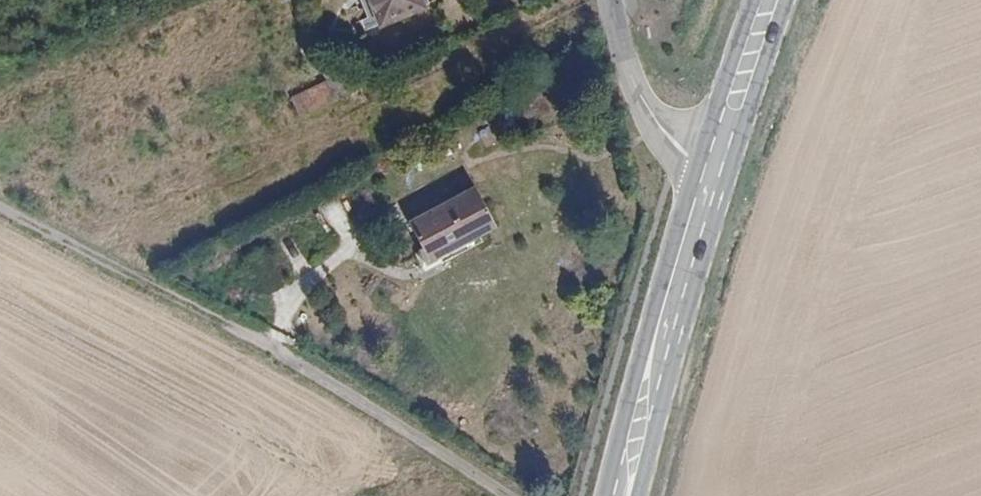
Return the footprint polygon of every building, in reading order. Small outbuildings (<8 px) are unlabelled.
[(423,0),(362,0),(374,27),(425,6),(423,0)] [(257,38),(254,30),(236,37),(240,45),(257,38)] [(302,116),(336,99),(327,83),(293,99),(302,116)] [(443,241),(449,251),(496,225),(477,188),(411,223),(426,250),(443,241)] [(431,261),(449,251),(443,241),(426,250),(431,261)]
